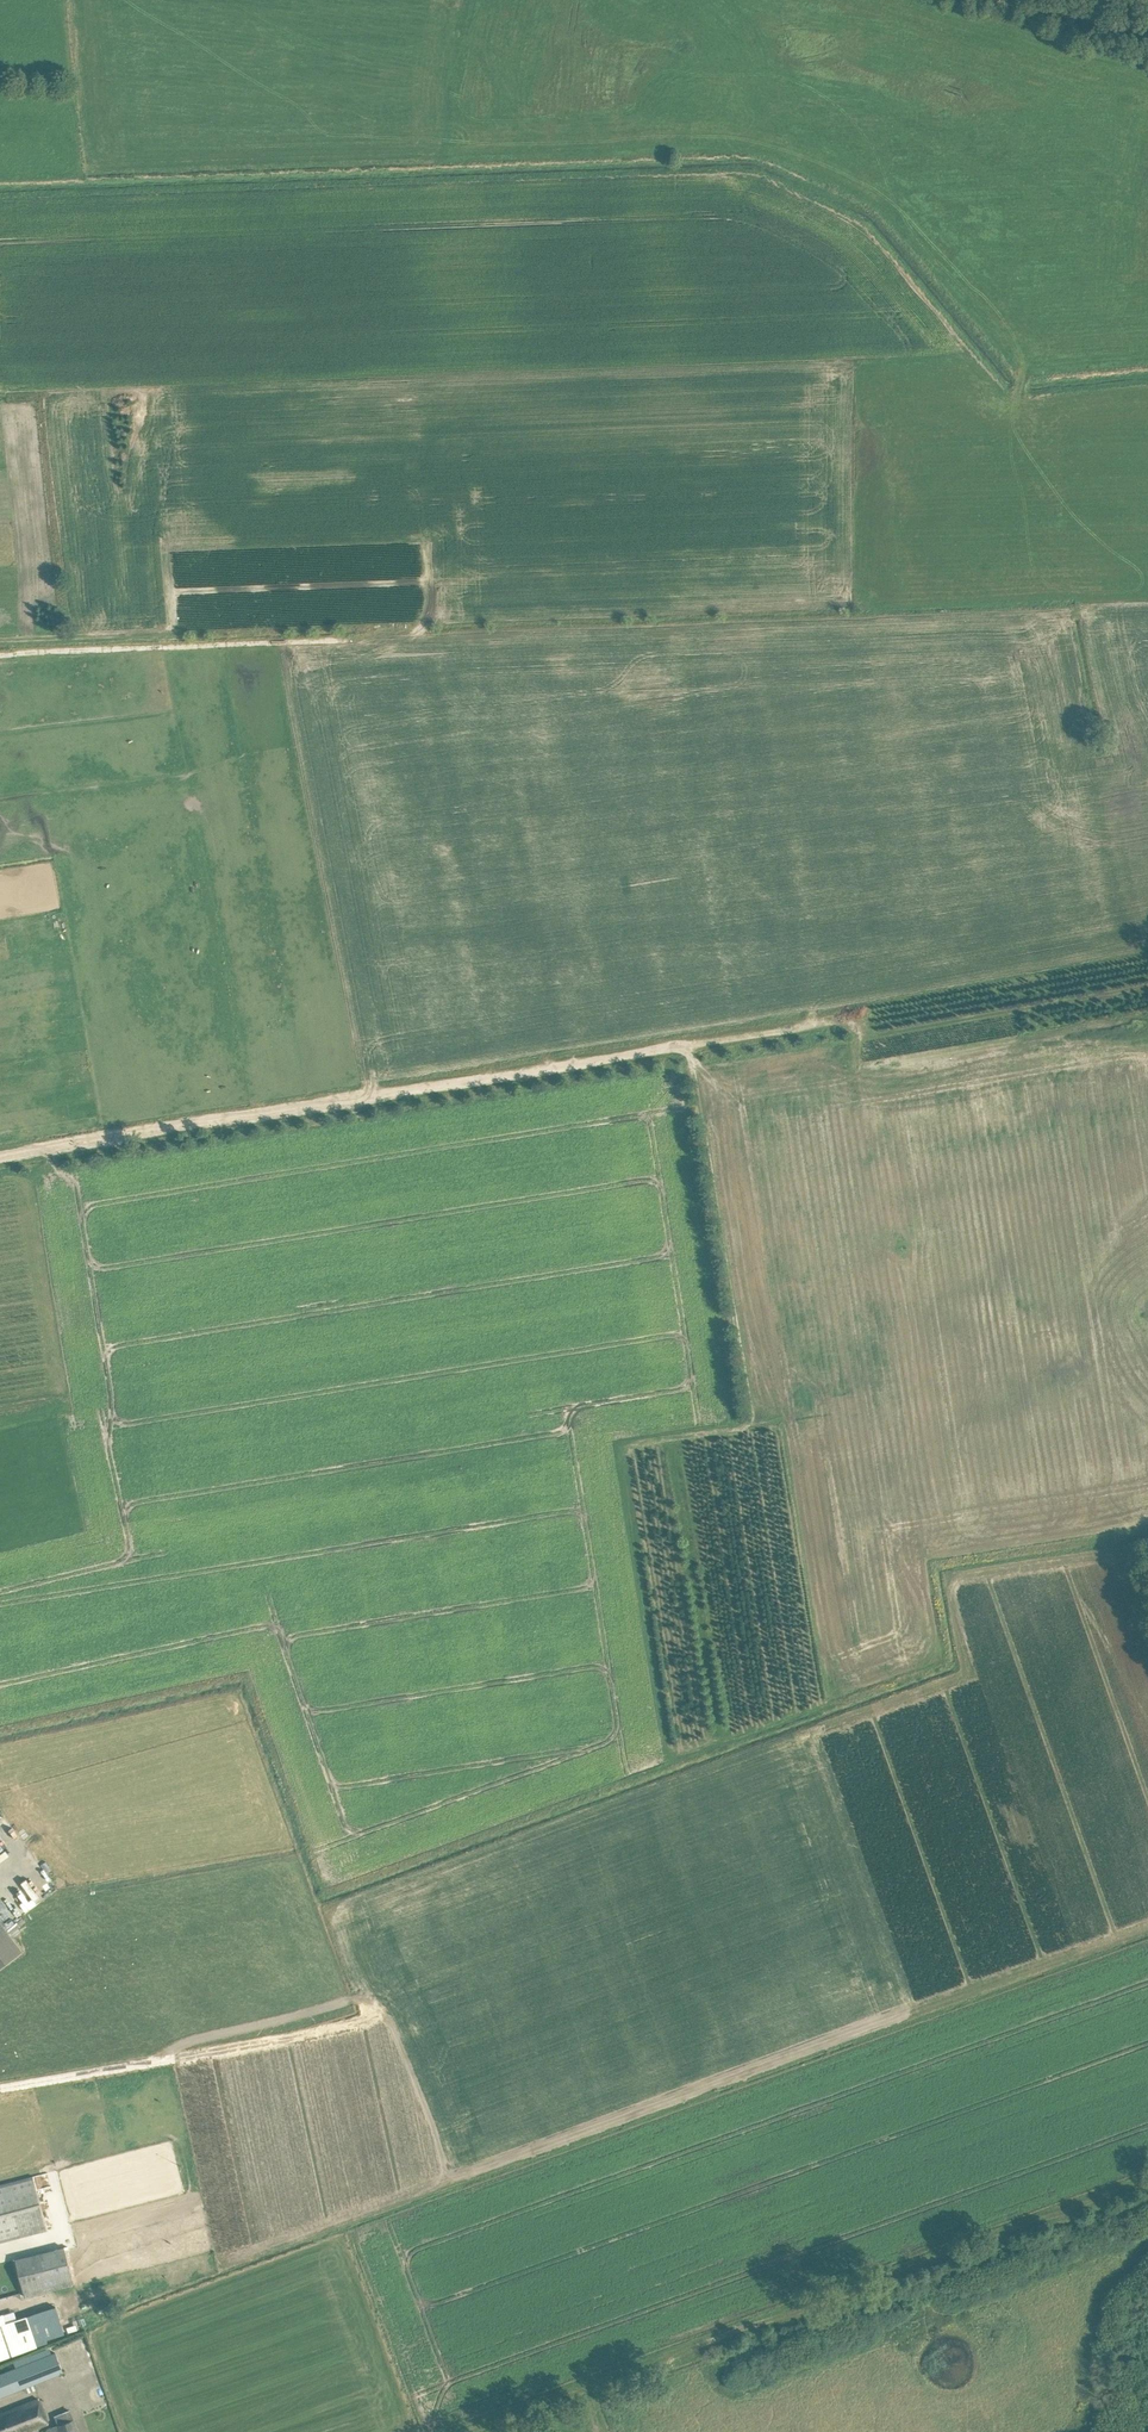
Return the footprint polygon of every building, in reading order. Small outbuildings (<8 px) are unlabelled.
[(24,1950),(0,1919),(0,1968),(24,1950)] [(9,2243),(9,2240),(47,2230),(33,2175),(0,2184),(0,2245),(9,2243)] [(64,2246),(16,2258),(25,2296),(73,2284),(64,2246)] [(38,2347),(28,2315),(6,2322),(3,2315),(0,2316),(0,2361),(38,2347)] [(0,2373),(0,2397),(63,2372),(55,2351),(0,2373)] [(0,2413),(0,2431),(18,2431),(47,2420),(38,2398),(0,2413)] [(47,2426),(49,2431),(78,2431),(70,2408),(53,2413),(56,2423),(47,2426)]
